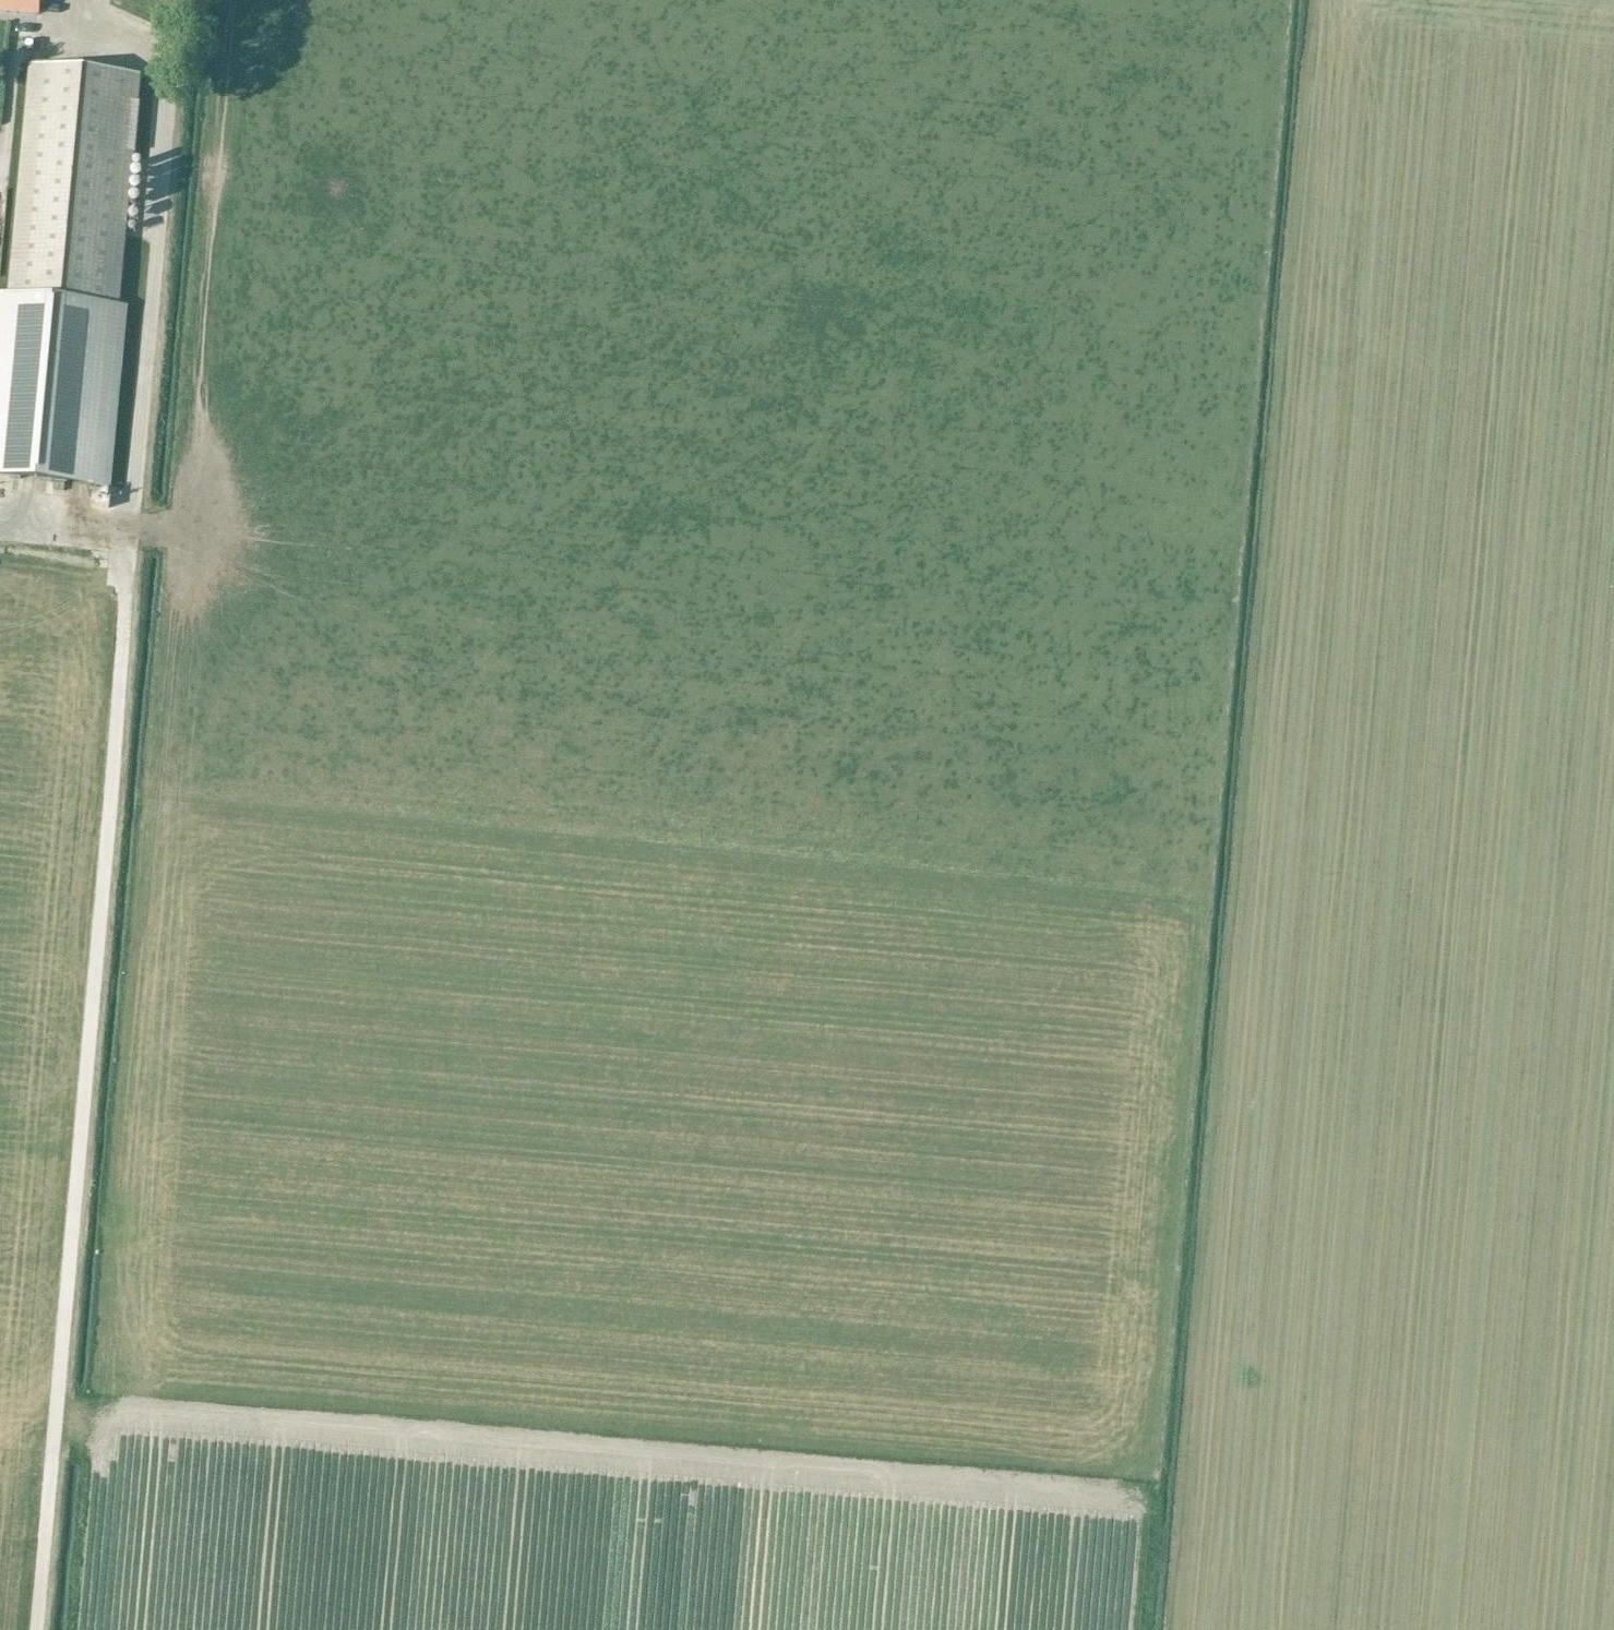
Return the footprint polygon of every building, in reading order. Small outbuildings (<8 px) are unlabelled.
[(39,14),(40,0),(0,0),(0,11),(39,14)] [(10,299),(115,308),(138,77),(33,66),(10,299)] [(10,299),(0,298),(0,476),(108,486),(128,309),(115,308),(10,299)]
